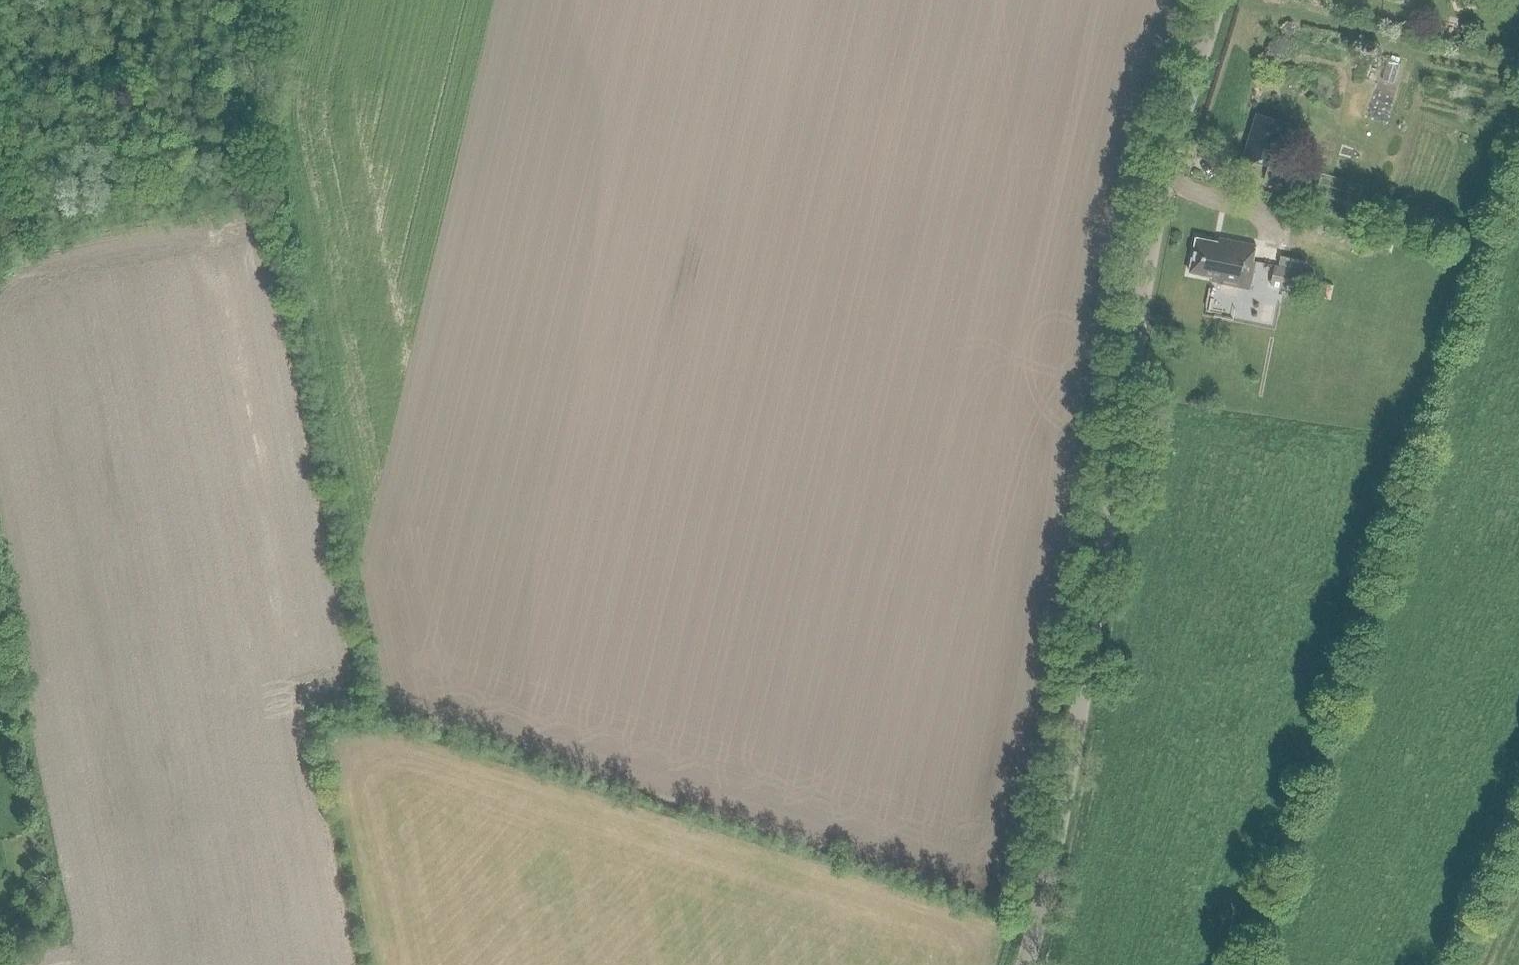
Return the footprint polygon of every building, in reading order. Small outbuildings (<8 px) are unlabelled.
[(1288,123),(1257,114),(1245,158),(1275,166),(1270,185),(1295,192),(1302,166),(1278,159),(1288,123)] [(1226,218),(1223,231),(1233,232),(1235,220),(1226,218)] [(1198,239),(1191,272),(1211,277),(1210,282),(1250,290),(1256,261),(1253,261),(1256,245),(1219,237),(1218,243),(1198,239)] [(1303,291),(1311,293),(1315,273),(1307,272),(1303,291)] [(1318,297),(1330,299),(1333,285),(1321,283),(1318,297)]
